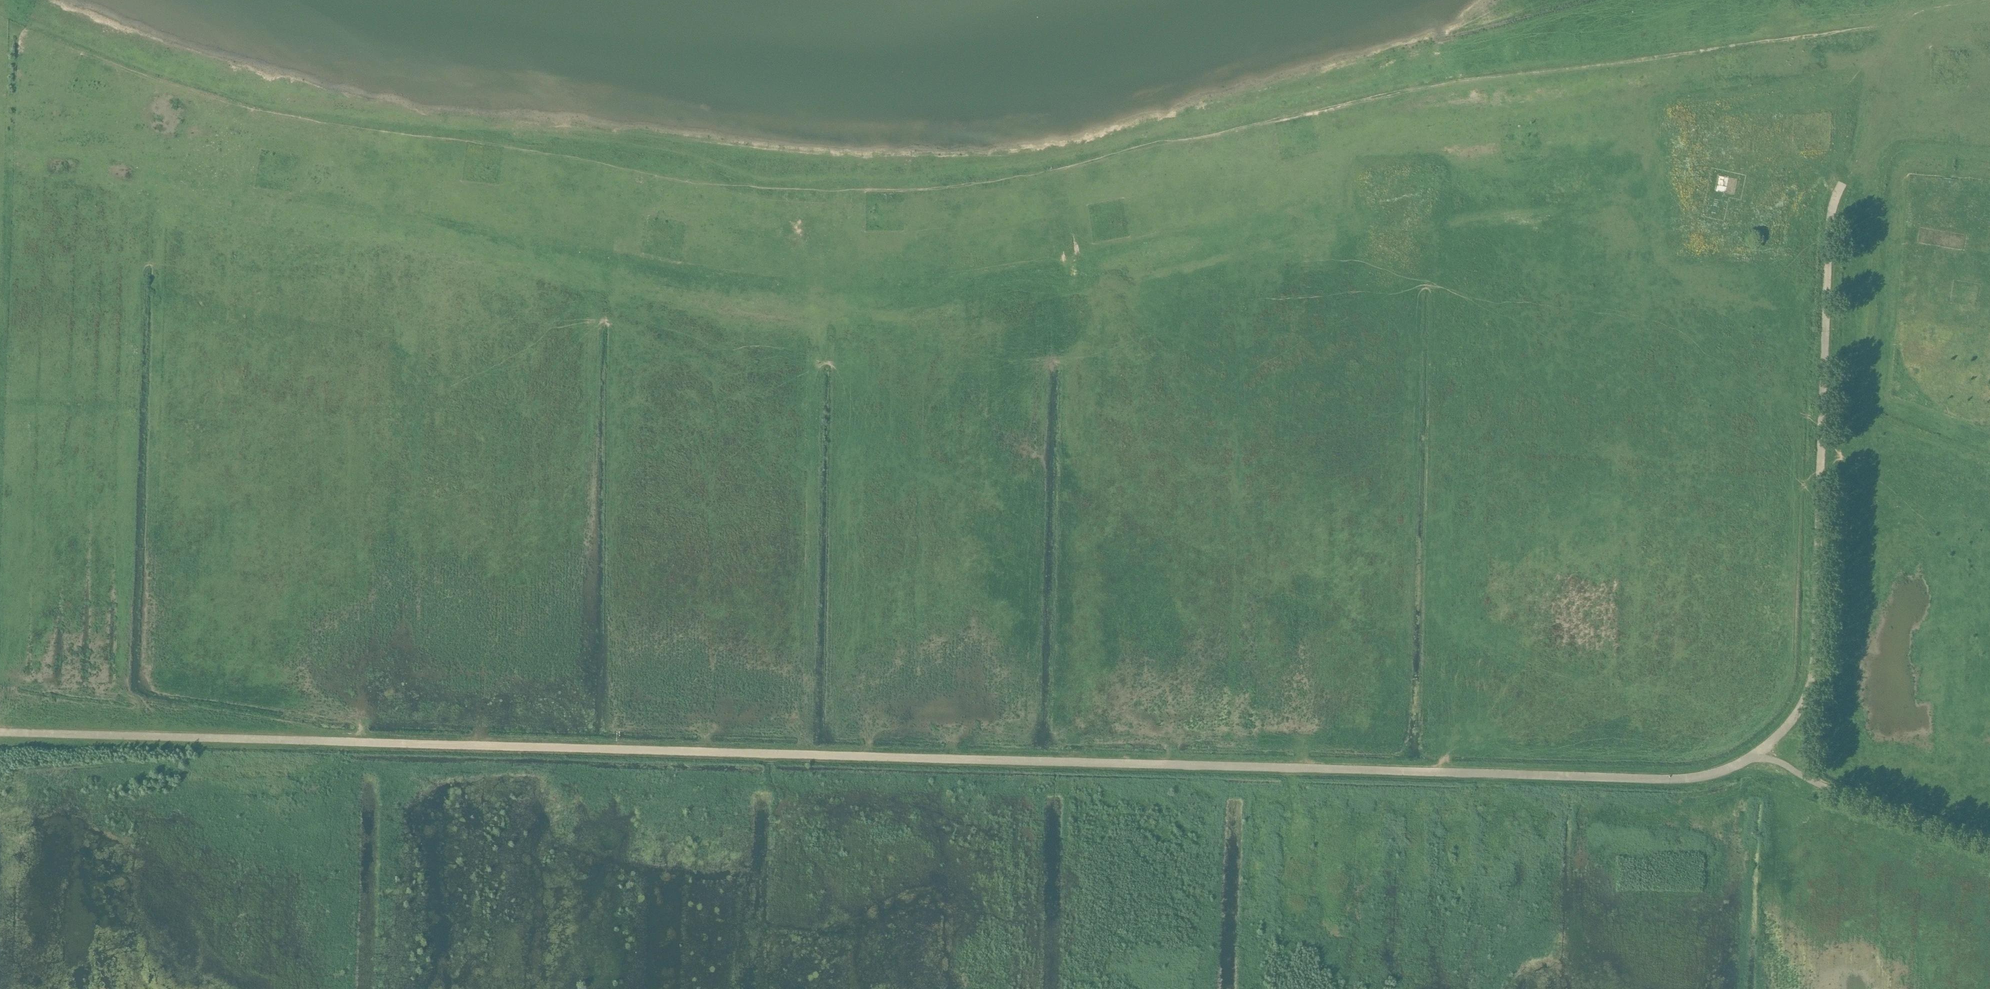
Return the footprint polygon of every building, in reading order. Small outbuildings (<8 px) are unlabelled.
[(1716,190),(1727,192),(1730,176),(1720,174),(1716,190)]
